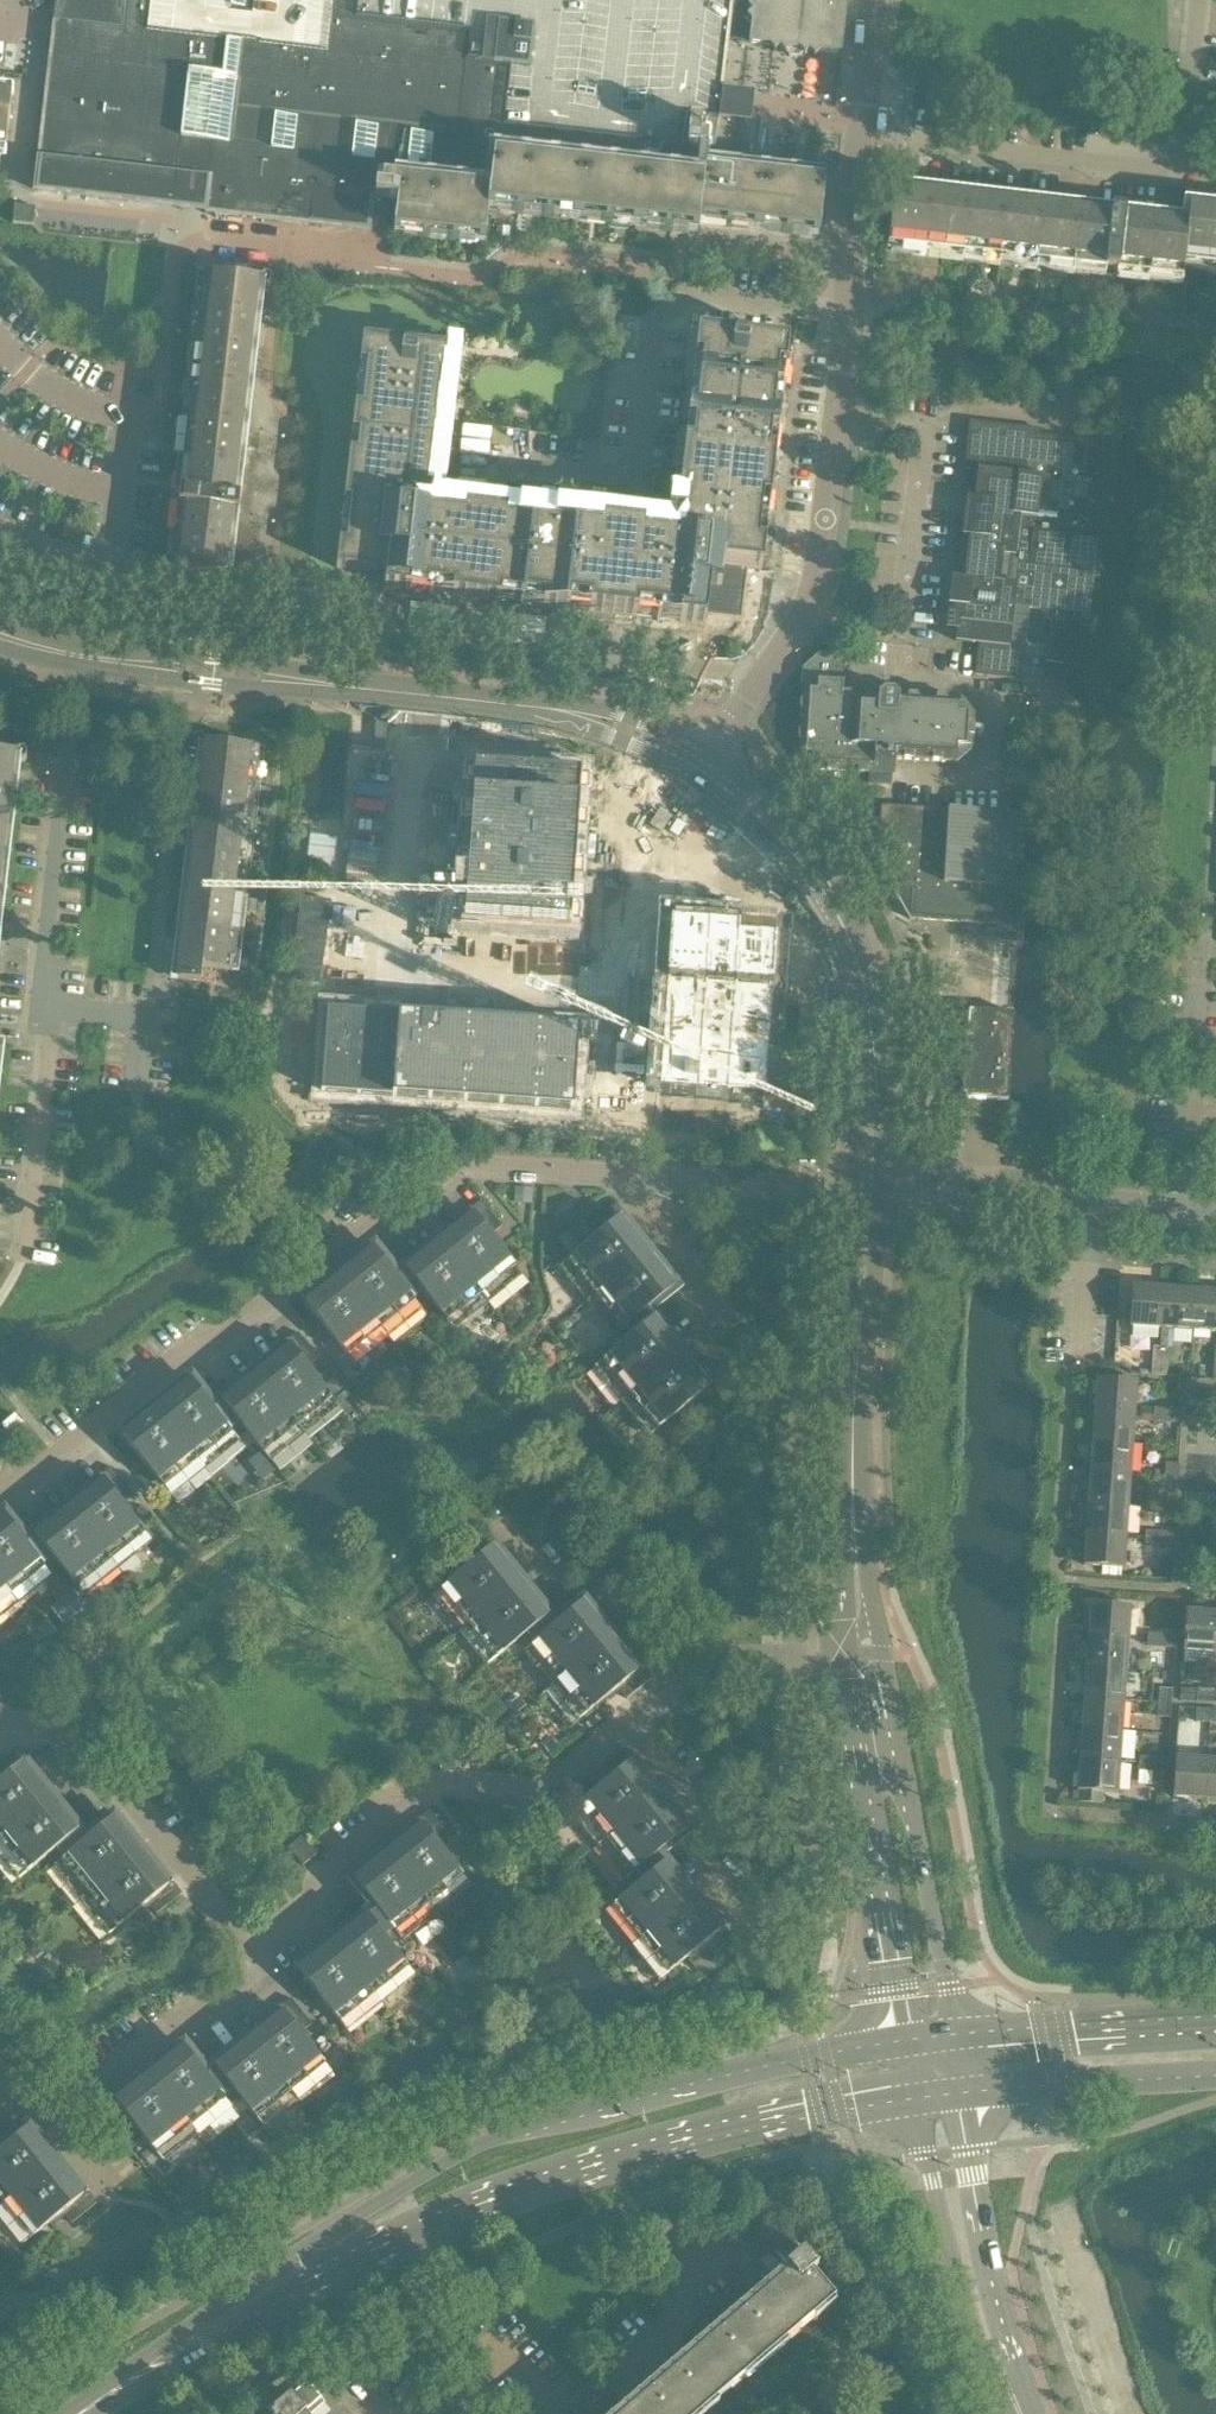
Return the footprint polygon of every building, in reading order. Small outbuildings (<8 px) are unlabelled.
[(55,20),(39,159),(40,159),(36,192),(162,206),(166,200),(190,203),(206,205),(205,213),(240,217),(274,221),(310,225),(363,231),(367,198),(375,199),(378,174),(380,174),(379,175),(482,187),(482,189),(490,190),(494,156),(681,177),(687,124),(717,128),(718,117),(720,102),(721,90),(727,42),(732,0),(58,0),(55,20)] [(754,2),(748,7),(748,8),(748,16),(746,17),(751,23),(749,44),(770,46),(774,52),(780,47),(785,53),(791,49),(800,50),(804,56),(810,51),(814,57),(820,52),(841,54),(848,0),(754,0),(754,2)] [(731,88),(722,87),(720,102),(718,117),(728,118),(751,121),(753,107),(754,90),(731,88)] [(5,150),(9,123),(12,96),(0,95),(0,150),(5,150)] [(681,177),(494,156),(490,190),(482,189),(482,187),(379,175),(380,174),(378,174),(375,199),(394,201),(394,205),(397,205),(394,229),(486,240),(490,206),(698,230),(700,219),(819,232),(825,182),(740,172),(740,165),(709,161),(710,152),(714,153),(717,128),(687,124),(681,177)] [(1125,218),(1125,212),(901,186),(901,185),(900,183),(900,182),(899,181),(898,180),(897,180),(896,180),(894,180),(893,180),(891,182),(890,183),(890,184),(890,185),(890,187),(891,188),(891,189),(892,189),(893,190),(895,191),(895,192),(894,192),(888,246),(1182,280),(1184,264),(1215,267),(1215,206),(1183,202),(1181,225),(1125,218)] [(15,206),(13,224),(33,226),(36,208),(22,207),(15,206)] [(242,431),(259,283),(205,277),(171,571),(225,577),(233,513),(239,514),(248,432),(242,431)] [(454,349),(363,339),(336,569),(386,575),(385,588),(705,626),(707,612),(733,615),(738,569),(762,572),(788,342),(698,332),(674,530),(624,524),(624,521),(641,522),(642,510),(628,492),(581,486),(577,519),(435,502),(454,349)] [(970,422),(964,469),(971,470),(958,578),(952,578),(946,629),(957,630),(957,634),(956,642),(979,644),(977,660),(976,666),(987,667),(986,677),(1021,681),(1021,679),(1045,682),(1044,683),(1071,686),(1073,667),(1080,667),(1085,628),(1091,628),(1108,486),(1113,439),(1082,435),(1081,442),(1056,438),(1040,437),(1040,431),(1028,429),(970,422)] [(845,657),(820,655),(804,670),(798,754),(812,770),(894,775),(895,760),(955,763),(972,749),(974,717),(960,700),(899,697),(894,692),(884,691),(878,696),(843,693),(845,657)] [(177,980),(201,983),(203,968),(232,972),(258,748),(204,742),(177,980)] [(15,758),(15,757),(0,755),(0,942),(21,763),(23,763),(24,762),(25,762),(25,761),(26,761),(26,760),(27,758),(26,757),(26,755),(24,754),(23,753),(22,753),(20,753),(19,754),(18,755),(17,755),(16,757),(16,758),(15,758)] [(322,1008),(316,1092),(407,1099),(572,1111),(657,1118),(659,1092),(760,1099),(772,938),(735,935),(736,926),(702,924),(667,921),(669,896),(571,889),(576,821),(580,774),(526,770),(472,766),(468,811),(467,828),(427,826),(419,932),(412,1015),(368,1012),(322,1008)] [(986,931),(998,932),(997,943),(1017,945),(1020,908),(1004,907),(1005,888),(1015,889),(1020,816),(881,807),(877,865),(883,865),(882,869),(896,896),(910,897),(909,920),(987,925),(986,931)] [(672,817),(660,810),(650,826),(661,833),(672,817)] [(968,1012),(965,1055),(959,1054),(958,1077),(964,1078),(963,1099),(1007,1102),(1012,1015),(968,1012)] [(408,1273),(399,1280),(370,1245),(291,1309),(311,1334),(322,1326),(353,1364),(422,1309),(420,1307),(429,1300),(453,1330),(522,1275),(491,1236),(502,1227),(481,1201),(401,1265),(408,1273)] [(615,1336),(617,1334),(624,1343),(594,1367),(650,1436),(688,1405),(697,1416),(723,1395),(659,1316),(651,1322),(644,1313),(679,1284),(616,1204),(590,1225),(599,1236),(560,1267),(615,1336)] [(1129,1327),(1161,1329),(1164,1288),(1132,1286),(1129,1327)] [(1164,1288),(1161,1329),(1160,1348),(1172,1349),(1173,1330),(1192,1331),(1195,1290),(1164,1288)] [(1215,1333),(1215,1292),(1195,1290),(1192,1331),(1215,1333)] [(319,1359),(298,1333),(219,1397),(224,1404),(215,1412),(187,1377),(107,1440),(128,1466),(139,1457),(170,1496),(238,1441),(237,1439),(246,1431),(270,1461),(339,1406),(308,1367),(319,1359)] [(1153,1348),(1152,1362),(1166,1363),(1167,1348),(1153,1348)] [(1166,1363),(1152,1362),(1151,1376),(1165,1377),(1166,1363)] [(1097,1379),(1094,1411),(1135,1414),(1137,1382),(1097,1379)] [(1153,1421),(1167,1422),(1168,1409),(1154,1408),(1153,1421)] [(1168,1409),(1167,1422),(1182,1423),(1183,1410),(1168,1409)] [(1094,1411),(1092,1442),(1133,1444),(1135,1414),(1094,1411)] [(15,1415),(2,1425),(9,1435),(22,1424),(19,1421),(15,1415)] [(1092,1442),(1090,1472),(1131,1475),(1133,1444),(1092,1442)] [(1166,1463),(1165,1478),(1178,1478),(1179,1464),(1166,1463)] [(111,1468),(32,1532),(38,1539),(28,1547),(0,1511),(0,1617),(51,1576),(50,1573),(59,1566),(83,1596),(152,1541),(121,1502),(132,1493),(111,1468)] [(1090,1472),(1088,1503),(1129,1506),(1131,1475),(1090,1472)] [(1178,1478),(1165,1478),(1164,1492),(1177,1493),(1178,1478)] [(1088,1503),(1086,1534),(1126,1537),(1129,1506),(1088,1503)] [(1145,1545),(1159,1546),(1160,1533),(1146,1532),(1145,1545)] [(433,1596),(488,1665),(518,1641),(526,1650),(524,1652),(579,1720),(618,1689),(626,1700),(652,1679),(588,1600),(553,1628),(545,1619),(553,1613),(489,1533),(463,1554),(472,1565),(433,1596)] [(1160,1533),(1159,1546),(1173,1547),(1174,1534),(1160,1533)] [(1126,1537),(1086,1534),(1084,1566),(1124,1569),(1126,1537)] [(1090,1604),(1088,1636),(1129,1639),(1131,1607),(1090,1604)] [(1215,1653),(1215,1635),(1215,1613),(1186,1611),(1183,1651),(1215,1653)] [(1147,1646),(1161,1647),(1162,1634),(1148,1633),(1147,1646)] [(1162,1634),(1161,1647),(1176,1648),(1177,1635),(1162,1634)] [(1088,1636),(1086,1667),(1127,1669),(1129,1639),(1088,1636)] [(1086,1667),(1084,1698),(1125,1700),(1127,1669),(1086,1667)] [(1160,1688),(1159,1703),(1172,1704),(1173,1689),(1160,1688)] [(1197,1702),(1211,1703),(1212,1690),(1198,1689),(1197,1702)] [(1084,1698),(1082,1728),(1122,1731),(1125,1700),(1084,1698)] [(1172,1704),(1159,1703),(1158,1717),(1171,1718),(1172,1704)] [(1196,1722),(1210,1723),(1211,1710),(1196,1709),(1196,1722)] [(1082,1728),(1080,1759),(1120,1762),(1122,1731),(1082,1728)] [(68,1884),(109,1935),(148,1904),(157,1915),(182,1894),(118,1815),(91,1837),(83,1843),(75,1834),(83,1828),(19,1748),(0,1764),(0,1777),(2,1780),(0,1782),(0,1856),(19,1880),(46,1857),(49,1856),(56,1865),(54,1866),(68,1884)] [(635,1887),(605,1911),(660,1980),(699,1949),(708,1960),(733,1939),(670,1860),(662,1866),(655,1857),(690,1828),(626,1748),(600,1769),(609,1780),(570,1811),(626,1880),(628,1878),(635,1887)] [(1139,1770),(1153,1771),(1154,1758),(1139,1757),(1139,1770)] [(1173,1797),(1205,1800),(1207,1759),(1176,1757),(1173,1797)] [(1154,1758),(1153,1771),(1167,1772),(1168,1759),(1154,1758)] [(1120,1762),(1080,1759),(1078,1791),(1079,1791),(1078,1803),(1102,1804),(1103,1793),(1118,1794),(1120,1762)] [(1215,1800),(1215,1760),(1207,1759),(1205,1800),(1215,1800)] [(283,1974),(304,2000),(315,1991),(346,2030),(415,1975),(391,1945),(400,1938),(402,1940),(470,1885),(439,1846),(450,1837),(429,1812),(350,1875),(378,1911),(369,1918),(363,1911),(283,1974)] [(288,1848),(303,1866),(316,1856),(302,1837),(288,1848)] [(217,2070),(208,2077),(180,2042),(100,2106),(121,2131),(132,2123),(163,2162),(232,2107),(230,2105),(239,2097),(263,2127),(332,2072),(301,2033),(312,2025),(291,1999),(211,2062),(217,2070)] [(98,2203),(34,2124),(0,2151),(0,2214),(24,2244),(63,2213),(72,2224),(98,2203)] [(726,2389),(831,2299),(833,2302),(835,2300),(811,2273),(817,2268),(803,2251),(802,2251),(789,2235),(771,2250),(785,2266),(773,2276),(774,2278),(779,2282),(767,2293),(695,2354),(654,2389),(629,2410),(625,2413),(697,2413),(726,2389)] [(306,2413),(322,2399),(294,2366),(292,2367),(293,2368),(267,2389),(255,2400),(267,2413),(307,2413),(306,2413)]
